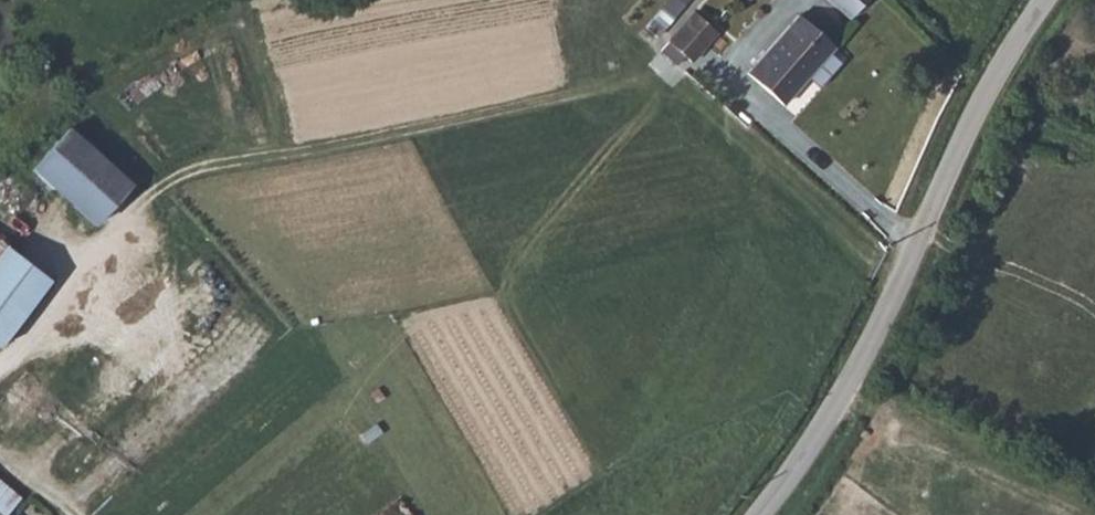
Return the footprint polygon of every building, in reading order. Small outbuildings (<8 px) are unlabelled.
[(710,0),(700,0),(669,32),(685,47),(693,40),(697,45),(725,16),(710,0)] [(753,58),(786,91),(840,37),(804,5),(753,58)] [(78,125),(38,163),(95,223),(135,185),(78,125)] [(50,277),(0,232),(0,337),(50,277)]
